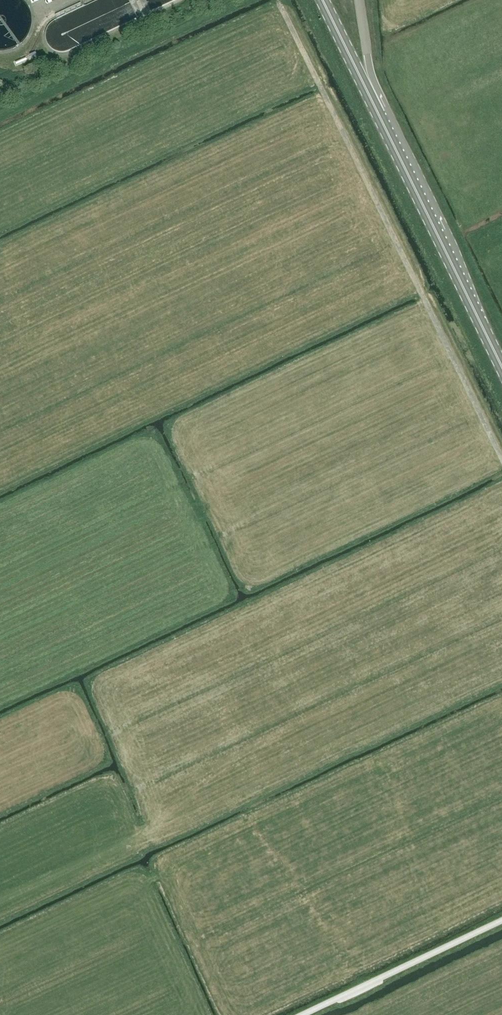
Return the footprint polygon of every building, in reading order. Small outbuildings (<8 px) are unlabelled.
[(46,32),(46,38),(48,44),(52,48),(56,51),(61,52),(66,51),(71,49),(132,21),(143,16),(144,17),(147,15),(147,14),(176,0),(98,0),(83,7),(57,19),(54,21),(50,24),(47,27),(46,32)] [(56,15),(57,19),(83,7),(81,3),(56,15)]
